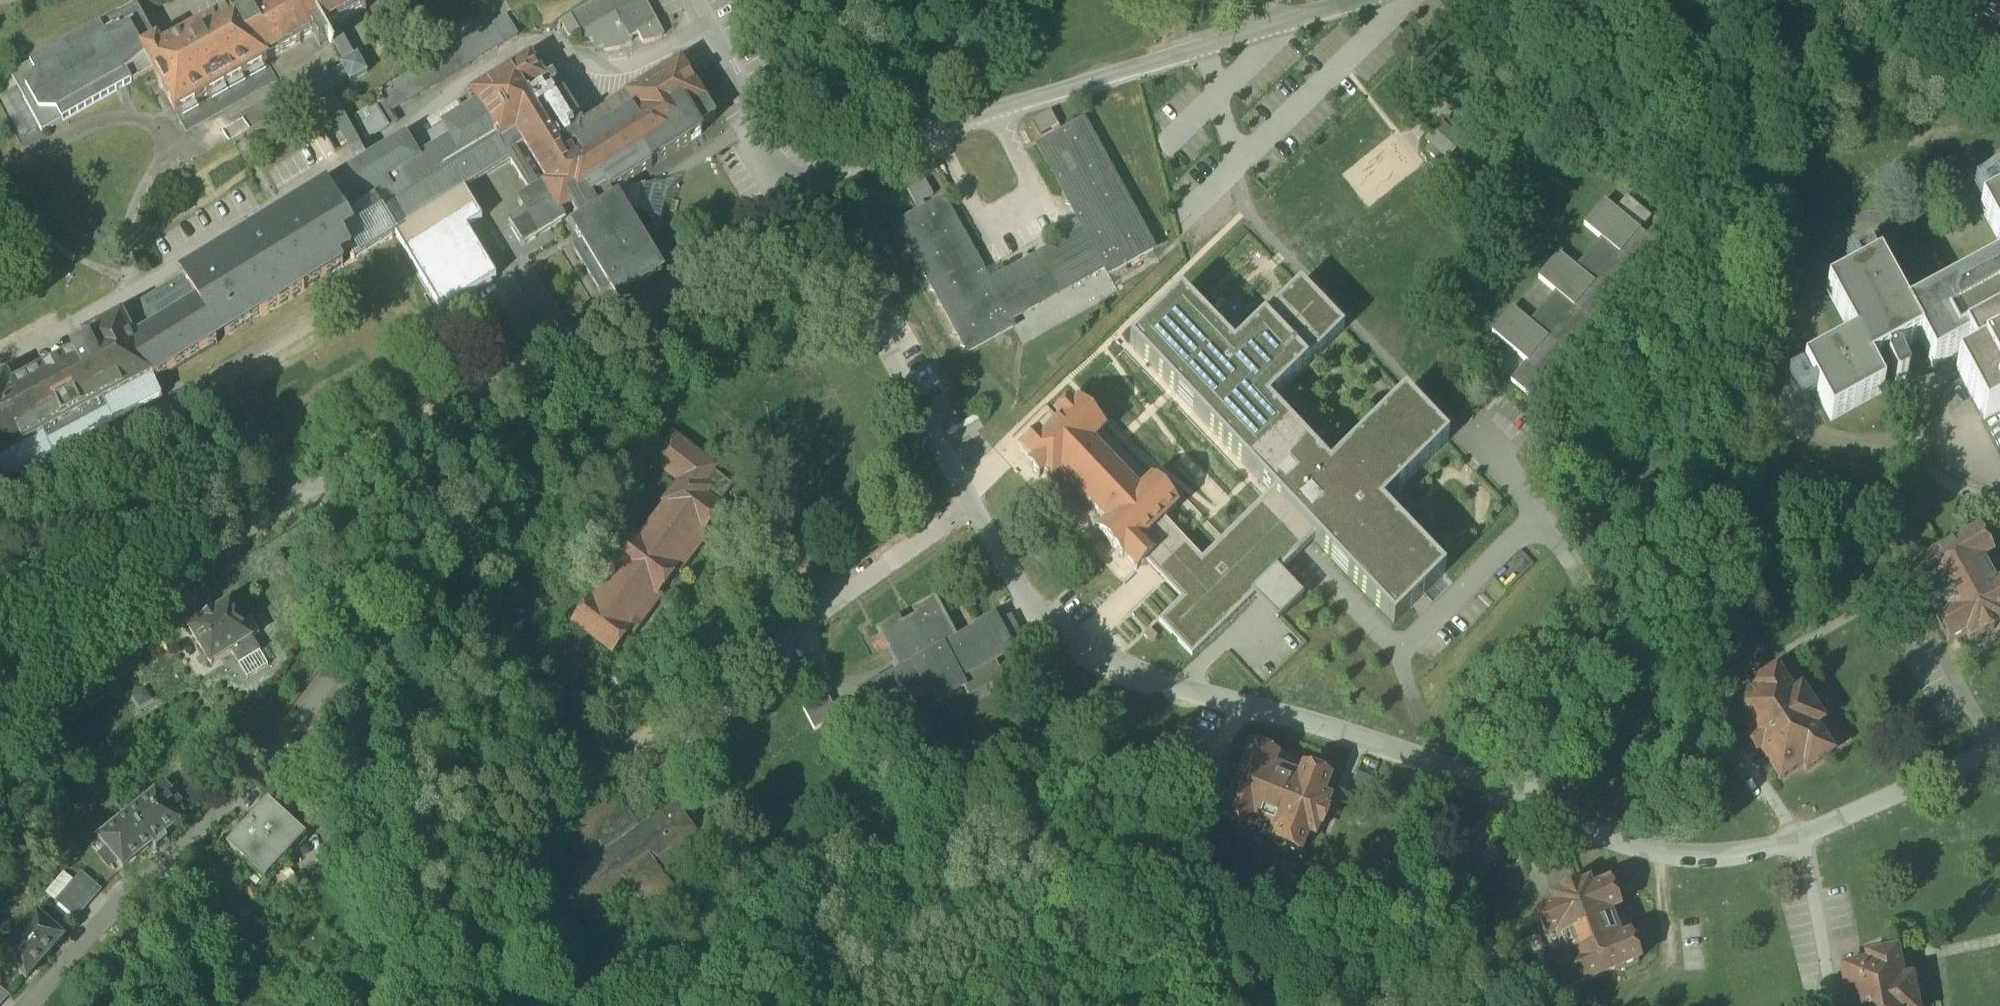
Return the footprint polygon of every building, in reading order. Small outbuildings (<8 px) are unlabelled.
[(158,44),(143,52),(154,73),(177,115),(268,65),(266,62),(282,53),(283,55),(301,45),(300,43),(314,36),(321,47),(329,42),(331,45),(333,44),(327,32),(337,27),(340,25),(339,24),(366,10),(362,3),(360,0),(268,0),(244,0),(243,1),(251,15),(233,24),(228,16),(162,52),(158,44)] [(604,48),(620,46),(632,39),(631,37),(638,33),(643,41),(655,39),(664,34),(646,0),(594,0),(561,18),(570,35),(579,33),(582,39),(593,37),(593,39),(603,38),(604,44),(604,48)] [(1947,10),(1971,19),(1966,21),(1967,24),(1972,23),(1979,25),(1976,31),(1980,33),(1980,32),(1993,36),(1993,37),(1996,39),(1998,32),(1999,33),(1999,0),(1951,0),(1947,10)] [(43,134),(154,73),(143,52),(158,44),(145,20),(137,6),(11,76),(18,88),(40,129),(43,134)] [(354,116),(367,137),(388,125),(382,114),(518,33),(507,14),(378,92),(383,99),(354,116)] [(355,59),(337,27),(327,32),(333,44),(345,64),(341,66),(343,70),(328,78),(326,74),(309,84),(318,101),(322,99),(357,164),(367,158),(332,94),(336,92),(334,88),(348,80),(350,84),(368,74),(358,57),(355,59)] [(450,136),(432,147),(448,172),(456,185),(473,174),(473,173),(507,153),(515,148),(538,187),(530,191),(518,198),(525,210),(509,220),(520,238),(521,240),(522,240),(524,241),(525,241),(526,240),(562,219),(563,218),(563,216),(564,215),(563,213),(562,210),(572,204),(581,221),(574,226),(582,240),(574,245),(601,290),(609,285),(618,299),(662,273),(621,205),(612,190),(627,181),(652,165),(651,164),(702,133),(699,127),(714,119),(716,117),(681,61),(625,95),(626,96),(633,108),(583,139),(575,127),(582,123),(552,74),(546,77),(531,53),(469,90),(476,103),(442,123),(450,136)] [(1425,153),(1437,163),(1442,158),(1446,161),(1461,145),(1460,144),(1466,137),(1462,134),(1508,80),(1510,82),(1521,68),(1508,56),(1496,70),(1497,71),(1451,124),(1447,120),(1441,127),(1440,127),(1425,143),(1430,147),(1425,153)] [(40,129),(18,88),(0,99),(0,101),(21,140),(40,129)] [(626,96),(582,123),(575,127),(583,139),(633,108),(626,96)] [(1033,124),(1041,138),(1058,128),(1051,115),(1033,124)] [(1091,135),(1093,126),(1085,124),(1084,122),(1038,146),(1066,197),(1064,206),(1072,208),(1079,220),(1085,231),(1075,237),(1054,248),(1042,244),(1039,256),(1035,259),(1024,254),(1020,266),(1000,277),(990,283),(984,272),(977,260),(980,252),(971,250),(943,198),(898,224),(899,226),(897,234),(906,236),(907,240),(905,248),(914,250),(915,254),(913,262),(921,264),(922,269),(920,275),(928,278),(930,282),(928,290),(936,292),(938,296),(936,304),(944,307),(954,324),(951,332),(960,335),(961,338),(959,346),(967,348),(968,351),(1013,327),(1010,321),(1105,268),(1109,274),(1154,250),(1152,247),(1154,239),(1146,237),(1145,233),(1147,225),(1139,223),(1129,205),(1132,197),(1124,195),(1122,191),(1124,183),(1116,180),(1114,177),(1116,169),(1108,167),(1106,163),(1108,155),(1100,153),(1099,149),(1101,140),(1093,138),(1091,135)] [(427,138),(432,147),(450,136),(442,123),(424,134),(427,138)] [(390,223),(440,193),(432,181),(418,155),(413,147),(406,134),(367,158),(357,164),(324,184),(326,188),(329,186),(354,229),(342,236),(351,251),(349,252),(350,254),(351,256),(352,257),(353,257),(354,257),(356,256),(392,234),(394,232),(394,229),(390,223)] [(427,138),(413,147),(418,155),(432,147),(427,138)] [(511,159),(507,153),(473,173),(473,174),(456,185),(448,172),(432,147),(418,155),(432,181),(440,193),(444,199),(465,187),(511,159)] [(511,159),(530,191),(538,187),(515,148),(507,153),(511,159)] [(630,185),(627,181),(612,190),(621,205),(626,202),(638,213),(639,210),(645,185),(646,182),(630,185)] [(657,183),(645,185),(639,210),(648,217),(649,213),(656,187),(657,183)] [(908,193),(916,206),(933,197),(925,183),(908,193)] [(671,184),(656,187),(649,213),(661,222),(671,184)] [(154,379),(217,341),(213,334),(223,328),(226,334),(260,313),(261,315),(305,289),(304,287),(343,263),(340,257),(349,252),(351,251),(342,236),(354,229),(329,186),(326,188),(180,275),(184,280),(142,305),(149,329),(151,332),(135,341),(122,316),(83,337),(89,346),(12,386),(7,376),(0,380),(0,456),(154,379)] [(465,187),(444,199),(444,200),(450,197),(467,226),(483,216),(465,187)] [(394,229),(444,199),(440,193),(390,223),(394,229)] [(1981,206),(1999,242),(1999,195),(1981,206)] [(497,275),(467,226),(450,197),(444,200),(444,199),(394,229),(394,232),(396,231),(442,308),(497,275)] [(1627,197),(1615,211),(1640,232),(1651,218),(1627,197)] [(1660,249),(1640,232),(1615,211),(1604,201),(1604,202),(1605,204),(1586,226),(1585,225),(1584,225),(1601,240),(1576,269),(1559,254),(1558,256),(1559,257),(1541,279),(1539,277),(1538,278),(1555,293),(1530,323),(1513,308),(1512,309),(1513,311),(1494,333),(1493,331),(1492,333),(1527,362),(1511,380),(1533,399),(1660,249)] [(1068,226),(1075,237),(1085,231),(1079,220),(1068,226)] [(1890,359),(1889,361),(1889,363),(1897,378),(1899,380),(1902,380),(1908,377),(1909,375),(1909,372),(1901,357),(1899,355),(1896,356),(1894,351),(1920,337),(1934,363),(1967,345),(1970,351),(1973,357),(1957,366),(1985,418),(1999,410),(1999,260),(1907,310),(1879,260),(1827,288),(1854,339),(1803,366),(1831,418),(1884,390),(1870,364),(1888,355),(1890,359)] [(994,267),(984,272),(990,283),(1000,277),(994,267)] [(1235,347),(1182,293),(1130,342),(1272,490),(1202,557),(1179,579),(1189,590),(1181,597),(1159,618),(1193,653),(1255,593),(1281,568),(1315,535),(1395,618),(1447,568),(1382,502),(1449,439),(1405,393),(1330,465),(1270,402),(1344,330),(1300,284),(1235,347)] [(4,477),(163,395),(154,379),(0,456),(0,468),(4,477)] [(1069,403),(1056,416),(1063,422),(1044,440),(1039,435),(1023,449),(1035,461),(1030,466),(1040,476),(1044,471),(1052,479),(1060,472),(1108,522),(1099,531),(1123,556),(1124,555),(1137,568),(1146,559),(1154,552),(1139,537),(1161,516),(1163,518),(1164,517),(1176,505),(1152,480),(1149,482),(1101,433),(1104,430),(1078,404),(1074,408),(1069,403)] [(654,462),(680,482),(700,456),(673,436),(654,462)] [(658,592),(676,569),(677,567),(668,560),(695,525),(704,532),(704,531),(721,509),(705,496),(713,485),(706,480),(715,468),(700,456),(680,482),(665,502),(666,503),(640,538),(635,534),(615,561),(619,565),(593,599),(591,598),(574,621),(613,651),(629,629),(630,628),(621,621),(648,586),(657,594),(658,592)] [(1154,552),(1179,579),(1202,557),(1164,517),(1163,518),(1161,516),(1139,537),(1154,552)] [(710,535),(704,531),(704,532),(695,525),(668,560),(677,567),(676,569),(681,572),(710,535)] [(1990,555),(1978,532),(1910,569),(1923,592),(1937,619),(1950,642),(1967,633),(1970,640),(1980,634),(1981,636),(1995,628),(1994,626),(1999,623),(1999,573),(1990,555)] [(1146,559),(1181,597),(1189,590),(1179,579),(1154,552),(1146,559)] [(1281,568),(1255,593),(1278,617),(1304,592),(1281,568)] [(663,595),(658,592),(657,594),(648,586),(621,621),(630,628),(629,629),(634,633),(663,595)] [(1004,673),(996,659),(1013,650),(994,617),(977,626),(978,628),(957,640),(935,600),(916,611),(919,617),(902,626),(898,620),(879,631),(882,636),(874,641),(878,649),(887,645),(901,671),(879,683),(878,680),(861,690),(879,723),(896,714),(904,728),(939,709),(935,701),(964,686),(968,693),(1004,673)] [(232,655),(239,667),(260,654),(252,641),(260,636),(251,621),(243,626),(231,606),(213,616),(209,610),(201,615),(205,621),(190,630),(212,667),(232,655)] [(260,654),(239,667),(250,684),(270,671),(260,654)] [(1785,668),(1777,673),(1776,671),(1751,688),(1755,693),(1732,708),(1745,727),(1744,728),(1752,740),(1748,743),(1756,755),(1760,752),(1767,762),(1768,761),(1782,781),(1804,766),(1808,772),(1833,755),(1831,753),(1839,748),(1823,724),(1801,692),(1785,668)] [(804,706),(815,727),(840,714),(828,693),(804,706)] [(1272,769),(1276,759),(1254,751),(1250,749),(1242,770),(1243,771),(1230,802),(1229,802),(1221,821),(1247,831),(1251,821),(1279,832),(1275,842),(1299,852),(1306,834),(1314,837),(1318,826),(1320,827),(1326,812),(1324,811),(1328,801),(1321,798),(1328,780),(1304,771),(1300,781),(1272,769)] [(98,839),(124,870),(153,846),(157,851),(168,841),(165,837),(181,824),(173,813),(181,806),(165,786),(98,839)] [(627,880),(652,914),(676,896),(659,873),(651,862),(671,846),(675,852),(697,835),(669,800),(648,816),(652,821),(639,831),(615,799),(575,831),(577,833),(569,839),(575,847),(583,841),(599,863),(583,874),(582,873),(566,885),(587,913),(603,902),(602,900),(627,880)] [(227,846),(265,881),(307,837),(269,801),(227,846)] [(679,857),(675,852),(671,846),(651,862),(659,873),(679,857)] [(56,903),(74,920),(101,890),(82,874),(56,903)] [(1607,914),(1618,910),(1608,885),(1590,892),(1588,885),(1577,889),(1576,887),(1561,893),(1562,895),(1551,899),(1554,906),(1536,913),(1545,938),(1555,934),(1566,962),(1556,966),(1566,991),(1585,983),(1584,982),(1619,969),(1619,970),(1638,963),(1628,938),(1618,942),(1607,914)] [(1,957),(27,981),(64,940),(38,917),(1,957)] [(1912,979),(1907,951),(1897,953),(1897,951),(1868,957),(1869,963),(1842,969),(1847,992),(1846,992),(1849,1005),(1918,1005),(1912,979)] [(8,996),(0,989),(0,1005),(8,996)]
